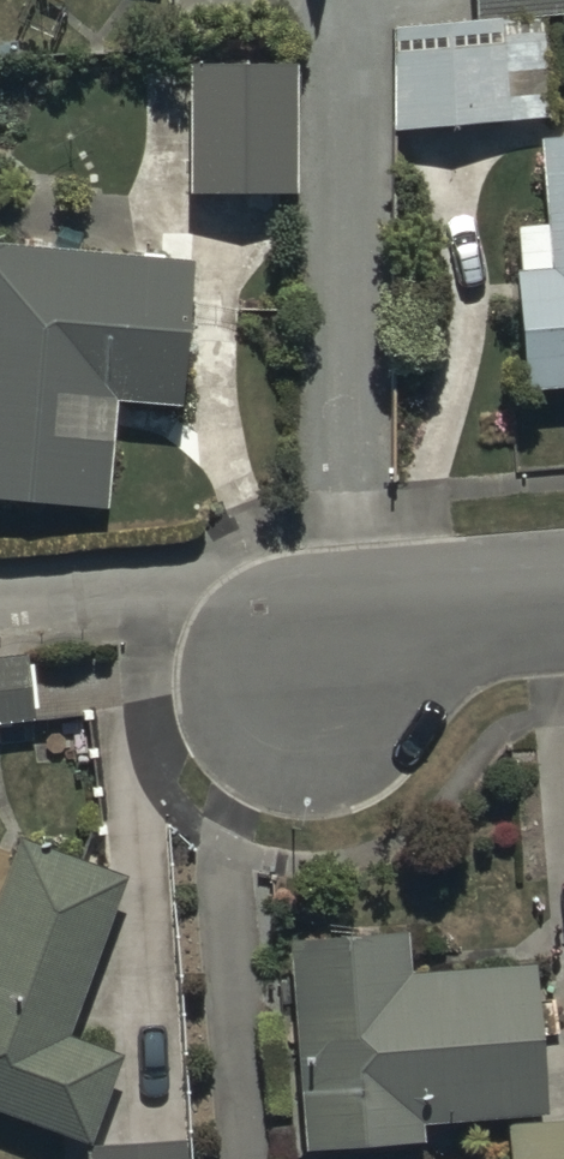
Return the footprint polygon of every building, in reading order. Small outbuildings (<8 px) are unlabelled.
[(398,132),(557,111),(545,18),(563,15),(563,0),(485,0),(488,21),(386,35),(398,132)] [(296,62),(194,63),(195,195),(297,194),(296,62)] [(542,138),(548,222),(518,224),(529,388),(563,386),(563,136),(542,138)] [(0,245),(0,502),(111,511),(120,399),(183,404),(194,260),(0,245)] [(0,656),(0,723),(38,718),(30,653),(0,656)] [(21,843),(0,902),(0,1104),(89,1136),(119,1049),(66,1030),(120,878),(21,843)] [(409,935),(290,943),(304,1154),(427,1145),(425,1122),(548,1113),(538,966),(412,975),(409,935)] [(511,1125),(513,1158),(563,1158),(563,1123),(511,1125)] [(190,1140),(88,1144),(89,1158),(191,1158),(190,1140)]
